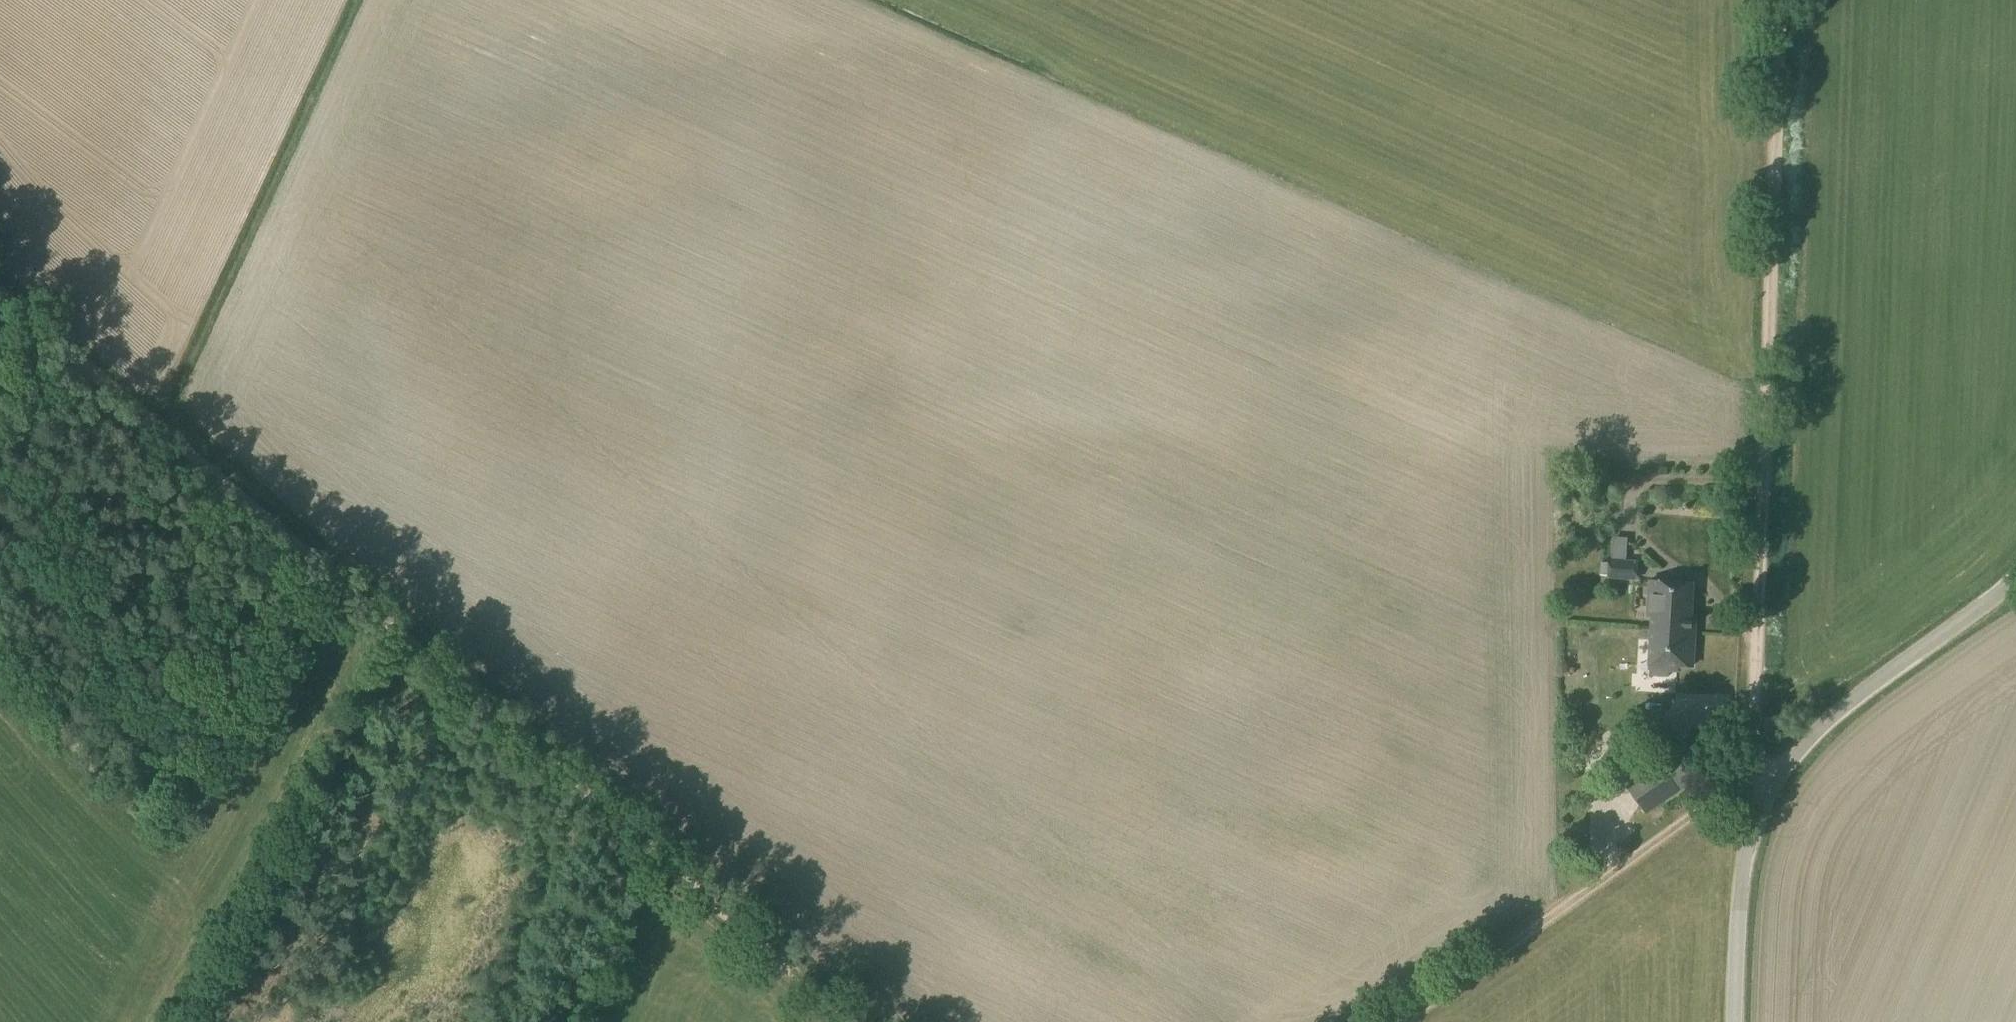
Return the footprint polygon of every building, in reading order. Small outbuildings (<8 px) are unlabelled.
[(1626,560),(1628,538),(1615,537),(1614,559),(1608,559),(1606,579),(1637,580),(1639,560),(1626,560)] [(1692,586),(1651,583),(1649,616),(1653,616),(1650,668),(1676,670),(1676,666),(1692,667),(1695,618),(1690,618),(1692,586)] [(1646,816),(1702,776),(1680,744),(1623,783),(1646,816)]
